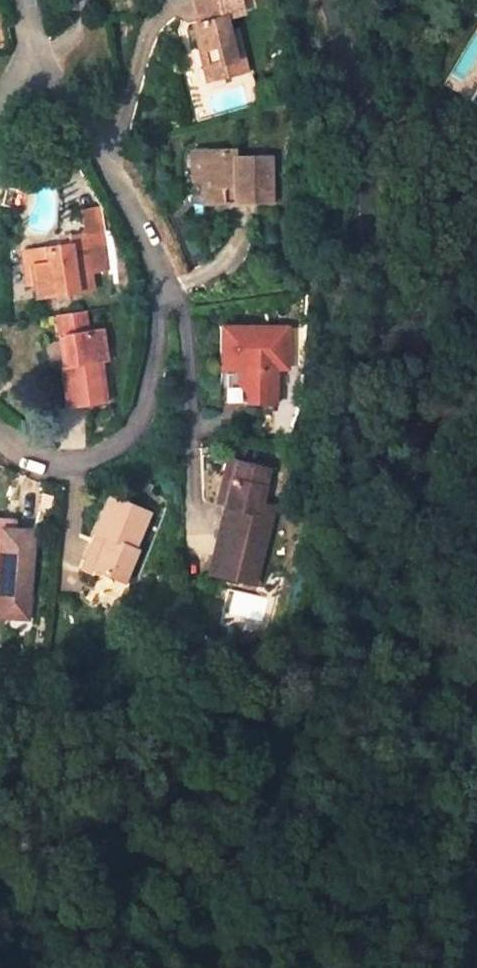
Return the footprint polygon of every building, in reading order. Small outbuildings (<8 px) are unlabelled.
[(236,30),(229,32),(225,16),(242,12),(239,0),(194,0),(200,22),(192,24),(202,66),(219,62),(222,75),(246,69),(236,30)] [(205,79),(222,75),(219,62),(202,66),(205,79)] [(232,149),(194,150),(195,179),(204,179),(204,201),(269,201),(269,156),(233,157),(232,149)] [(186,150),(187,179),(195,179),(194,150),(186,150)] [(84,233),(90,273),(107,271),(101,231),(84,233)] [(35,297),(91,288),(90,273),(84,233),(72,235),(72,243),(29,249),(34,283),(35,297)] [(21,250),(26,284),(34,283),(29,249),(21,250)] [(62,333),(67,365),(61,365),(67,408),(107,403),(102,362),(107,361),(102,328),(90,330),(87,310),(54,315),(57,334),(62,333)] [(288,327),(219,326),(219,365),(225,366),(237,366),(237,382),(246,392),(246,402),(275,402),(276,367),(287,367),(288,327)] [(225,402),(246,402),(246,392),(237,382),(237,366),(225,366),(225,402)] [(226,459),(223,473),(233,476),(236,461),(226,459)] [(263,544),(272,506),(259,503),(267,469),(236,461),(233,476),(223,473),(216,501),(232,505),(240,507),(233,537),(263,544)] [(109,495),(94,531),(105,536),(92,568),(123,581),(137,548),(135,547),(149,513),(109,495)] [(232,505),(225,535),(233,537),(240,507),(232,505)] [(1,528),(1,520),(0,519),(0,591),(8,592),(7,617),(5,629),(25,631),(28,593),(33,531),(14,529),(1,528)] [(15,520),(1,520),(1,528),(14,529),(15,520)] [(94,531),(78,568),(89,574),(92,568),(105,536),(94,531)] [(0,591),(0,616),(7,617),(8,592),(0,591)]
